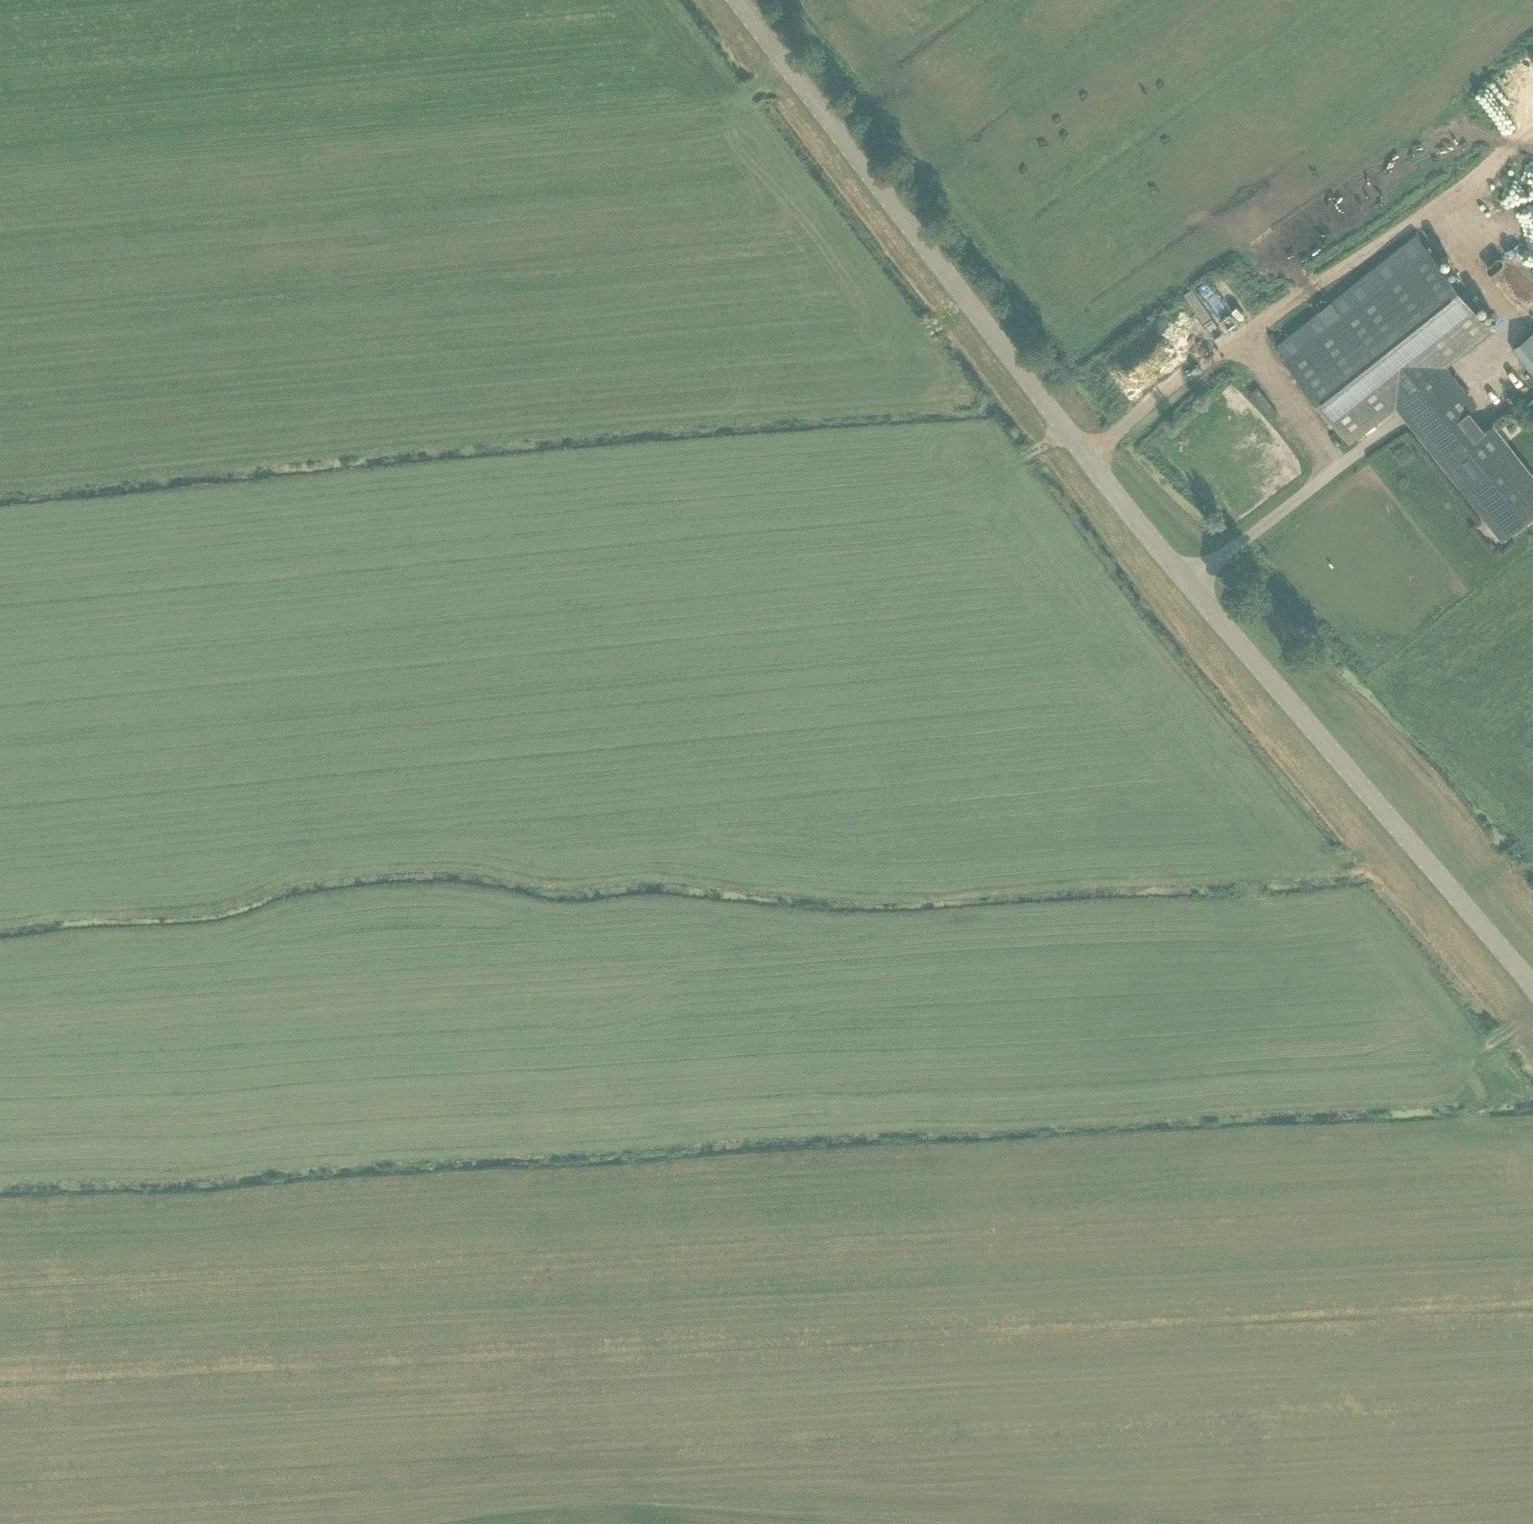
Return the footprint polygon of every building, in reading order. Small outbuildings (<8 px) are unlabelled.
[(1397,394),(1435,364),(1457,347),(1463,354),(1491,332),(1428,251),(1427,252),(1428,254),(1291,363),(1290,361),(1289,362),(1348,436),(1349,436),(1348,434),(1397,394)] [(1512,352),(1532,379),(1532,335),(1512,352)] [(1407,407),(1506,532),(1505,533),(1506,534),(1532,512),(1532,487),(1435,364),(1397,394),(1407,407)]
